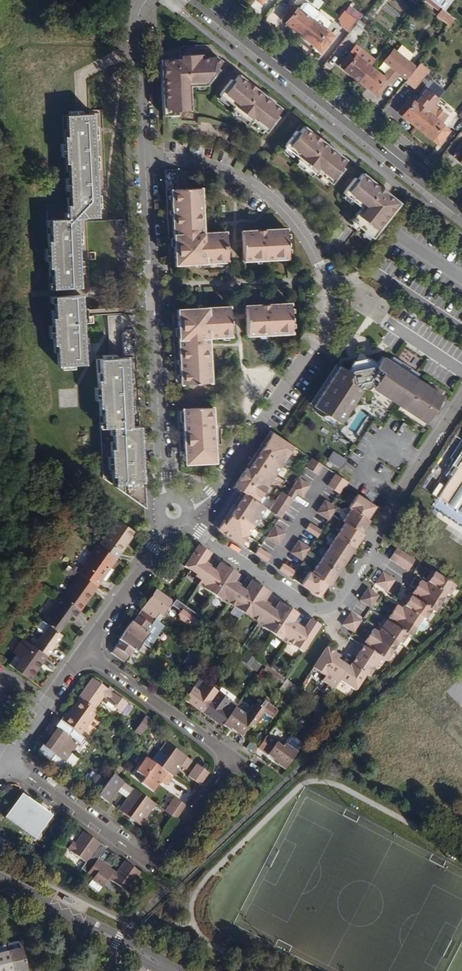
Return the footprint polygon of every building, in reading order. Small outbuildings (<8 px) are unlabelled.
[(319,8),(325,0),(308,0),(319,8)] [(286,22),(300,34),(311,20),(318,11),(307,2),(303,3),(298,9),(292,5),(281,19),(286,22)] [(349,5),(345,10),(357,19),(361,14),(349,5)] [(454,19),(441,9),(436,15),(449,25),(454,19)] [(356,19),(346,11),(336,23),(347,31),(356,19)] [(311,20),(300,34),(314,45),(313,46),(322,53),(335,36),(326,30),(325,31),(311,20)] [(362,29),(356,24),(346,37),(352,42),(362,29)] [(179,47),(180,55),(192,54),(192,45),(182,46),(182,47),(179,47)] [(359,80),(369,67),(355,56),(360,49),(355,45),(340,65),(359,80)] [(399,74),(407,79),(416,68),(393,50),(384,61),(391,67),(383,77),(369,67),(359,80),(373,91),(372,93),(377,97),(392,78),(394,80),(399,74)] [(160,60),(163,115),(177,115),(177,111),(191,110),(190,86),(207,85),(219,70),(216,68),(221,61),(215,56),(202,57),(201,54),(192,54),(180,55),(180,58),(160,60)] [(416,68),(407,79),(405,82),(413,88),(428,69),(420,62),(416,68)] [(281,108),(238,75),(233,81),(231,79),(218,94),(232,106),(231,108),(249,123),(251,121),(265,132),(278,117),(275,115),(281,108)] [(417,126),(434,105),(439,98),(426,88),(415,102),(409,97),(398,111),(417,126)] [(434,105),(417,126),(439,144),(450,130),(442,123),(448,115),(434,105)] [(95,128),(94,114),(83,115),(70,115),(64,116),(65,144),(65,150),(66,157),(66,171),(69,171),(70,178),(70,185),(70,191),(71,198),(68,198),(69,212),(69,219),(65,219),(51,220),(51,227),(52,233),(48,234),(49,249),(50,261),(50,276),(54,276),(54,283),(54,289),(82,288),(81,274),(79,274),(79,270),(86,270),(85,261),(81,262),(80,245),(85,245),(84,236),(77,237),(77,233),(80,233),(79,219),(100,218),(99,209),(104,209),(103,201),(96,201),(96,197),(99,197),(97,170),(95,170),(94,166),(102,166),(101,157),(97,157),(96,140),(100,140),(100,131),(92,132),(92,128),(95,128)] [(345,160),(303,126),(298,132),(295,130),(283,146),(297,157),(296,159),(314,174),(316,172),(330,184),(343,168),(340,166),(345,160)] [(400,203),(362,173),(357,179),(354,177),(342,193),(360,208),(350,220),(371,237),(400,203)] [(204,233),(201,189),(172,191),(176,265),(228,262),(226,232),(204,233)] [(290,258),(288,229),(243,231),(244,261),(290,258)] [(83,295),(74,296),(74,303),(64,303),(63,296),(51,297),(52,304),(56,304),(56,311),(52,311),(53,326),(53,332),(54,339),(54,353),(57,353),(59,366),(61,366),(74,365),(86,365),(86,351),(83,351),(83,348),(90,347),(90,338),(85,338),(84,325),(84,316),(81,316),(81,309),(83,309),(83,295)] [(293,333),(292,304),(246,306),(248,335),(293,333)] [(231,337),(230,307),(179,310),(182,384),(212,383),(209,338),(231,337)] [(93,315),(84,316),(84,325),(87,323),(93,323),(93,315)] [(103,428),(108,428),(112,428),(112,435),(113,442),(110,442),(111,456),(111,463),(112,470),(112,484),(115,483),(115,487),(136,502),(144,497),(143,482),(140,482),(140,478),(143,478),(141,444),(138,445),(138,440),(141,440),(140,426),(131,427),(131,414),(128,414),(127,410),(135,409),(134,400),(130,400),(129,384),(133,384),(132,374),(125,375),(125,371),(128,371),(128,358),(115,359),(103,359),(97,360),(98,388),(98,394),(99,401),(99,415),(102,415),(103,422),(103,428)] [(420,376),(393,358),(390,363),(383,358),(378,365),(369,359),(354,361),(347,371),(341,367),(313,407),(339,425),(362,391),(360,390),(362,388),(364,390),(367,390),(369,389),(371,387),(372,387),(373,387),(372,389),(425,425),(442,399),(416,381),(420,376)] [(215,453),(213,407),(184,408),(186,455),(193,454),(193,463),(208,462),(207,453),(215,453)] [(288,456),(294,447),(282,439),(272,432),(270,435),(268,434),(264,440),(288,456)] [(288,456),(264,440),(258,450),(282,465),(288,456)] [(451,466),(456,469),(436,498),(461,515),(461,449),(451,466)] [(282,465),(258,450),(252,459),(276,475),(282,465)] [(325,459),(340,468),(345,459),(331,450),(325,459)] [(276,475),(252,459),(248,465),(249,466),(248,469),(269,484),(276,475)] [(323,466),(312,459),(310,461),(321,469),(323,466)] [(321,469),(310,461),(306,468),(317,475),(321,469)] [(263,493),(269,484),(248,469),(246,468),(240,477),(263,493)] [(348,483),(335,474),(332,480),(342,487),(343,486),(344,487),(348,483)] [(263,493),(240,477),(234,486),(242,492),(257,502),(263,493)] [(299,478),(295,484),(306,492),(310,486),(299,478)] [(342,487),(332,480),(327,487),(338,494),(342,487)] [(296,494),(302,498),(306,492),(295,484),(291,490),(296,494)] [(296,494),(291,490),(287,496),(292,499),(296,494)] [(238,503),(260,518),(266,508),(257,502),(242,492),(238,499),(239,500),(238,503)] [(277,498),(288,506),(292,499),(287,496),(281,492),(277,498)] [(376,506),(357,494),(348,508),(351,509),(367,519),(376,506)] [(277,498),(275,501),(273,504),(284,512),(288,506),(277,498)] [(332,514),(337,508),(325,501),(321,507),(332,514)] [(234,505),(230,511),(254,527),(260,518),(238,503),(236,506),(234,505)] [(284,512),(273,504),(269,510),(280,518),(284,512)] [(367,519),(351,509),(342,522),(345,523),(361,534),(361,533),(369,520),(367,519)] [(254,527),(230,511),(225,518),(227,519),(225,521),(247,536),(254,527)] [(317,512),(313,519),(324,526),(328,520),(317,512)] [(324,526),(313,519),(309,525),(320,532),(324,526)] [(224,520),(217,530),(241,546),(247,536),(225,521),(224,520)] [(100,547),(118,560),(137,534),(119,521),(100,547)] [(345,523),(336,536),(355,548),(363,535),(361,533),(361,534),(345,523)] [(285,533),(275,526),(274,526),(270,532),(281,539),(285,533)] [(306,530),(302,536),(313,543),(316,537),(306,530)] [(269,534),(280,541),(281,539),(270,532),(269,534)] [(355,548),(336,536),(328,549),(346,561),(355,548)] [(259,547),(271,554),(276,546),(265,538),(259,547)] [(298,541),(294,547),(306,555),(307,553),(310,548),(298,541)] [(111,570),(118,560),(100,547),(99,546),(79,573),(81,575),(95,585),(100,579),(108,568),(111,570)] [(205,562),(210,554),(204,550),(198,546),(184,567),(191,573),(188,576),(199,583),(201,580),(209,568),(204,564),(205,562)] [(294,547),(290,553),(302,561),(306,555),(294,547)] [(255,555),(266,562),(270,556),(259,548),(255,555)] [(397,548),(389,560),(396,564),(404,553),(397,548)] [(328,549),(320,561),(338,573),(346,561),(328,549)] [(409,556),(404,553),(396,564),(402,568),(409,556)] [(402,568),(407,572),(415,560),(409,556),(402,568)] [(338,573),(320,561),(312,573),(311,573),(327,584),(329,586),(338,573)] [(213,595),(229,570),(220,564),(216,569),(214,572),(209,568),(201,580),(199,583),(198,585),(213,595)] [(294,572),(283,564),(279,570),(290,578),(294,572)] [(108,568),(100,579),(103,582),(105,583),(113,572),(111,570),(108,568)] [(228,604),(239,588),(233,584),(235,582),(238,576),(229,570),(213,595),(228,605),(228,604)] [(312,573),(309,572),(301,585),(319,597),(327,584),(311,573),(312,573)] [(175,578),(168,573),(163,579),(170,584),(175,578)] [(382,573),(375,585),(381,589),(388,577),(382,573)] [(449,597),(455,587),(434,573),(433,575),(430,574),(425,581),(428,583),(446,595),(449,597)] [(95,585),(81,575),(63,599),(78,610),(84,601),(87,603),(98,587),(95,585)] [(395,581),(388,577),(381,589),(387,593),(395,581)] [(261,587),(252,581),(246,589),(245,592),(239,588),(228,604),(243,614),(261,587)] [(421,582),(417,588),(440,603),(446,595),(428,583),(426,585),(423,583),(421,582)] [(258,623),(268,607),(263,604),(265,602),(270,594),(261,587),(243,614),(257,623),(258,623)] [(434,613),(440,603),(417,588),(412,595),(415,596),(413,599),(431,611),(434,613)] [(379,597),(367,589),(363,595),(375,603),(379,597)] [(141,612),(155,621),(158,616),(163,619),(166,615),(164,614),(170,606),(181,614),(179,617),(180,621),(196,633),(204,622),(176,602),(175,603),(156,590),(152,596),(154,597),(150,603),(149,601),(141,612)] [(363,595),(359,602),(371,609),(375,603),(363,595)] [(404,607),(424,621),(431,611),(413,599),(413,598),(411,597),(409,599),(406,598),(401,605),(404,607)] [(43,622),(49,626),(59,633),(71,617),(75,619),(80,612),(78,610),(63,599),(61,598),(43,622)] [(87,603),(84,601),(78,610),(80,612),(87,603)] [(272,634),(289,609),(279,603),(276,609),(274,611),(268,607),(258,623),(257,623),(257,624),(272,634)] [(392,613),(415,628),(421,632),(423,632),(428,624),(427,622),(424,621),(404,607),(402,609),(400,607),(397,606),(392,613)] [(287,643),(298,627),(293,623),(294,621),(298,615),(289,609),(272,634),(286,644),(287,643)] [(146,633),(155,621),(141,612),(133,623),(131,627),(129,626),(125,631),(125,632),(143,645),(150,635),(146,633)] [(415,628),(392,613),(388,619),(391,621),(389,624),(407,636),(409,637),(415,628)] [(362,621),(350,614),(346,620),(358,627),(362,621)] [(342,626),(353,633),(357,629),(358,627),(346,620),(342,626)] [(287,643),(303,654),(321,627),(311,621),(306,629),(305,631),(298,627),(287,643)] [(398,644),(401,646),(407,636),(389,624),(386,622),(385,625),(382,623),(377,630),(380,632),(380,631),(399,644),(398,644)] [(59,633),(49,626),(34,647),(48,657),(63,636),(59,633)] [(373,631),(369,637),(393,652),(398,644),(399,644),(380,631),(380,632),(378,634),(375,632),(373,631)] [(144,645),(143,645),(125,632),(121,637),(123,639),(120,643),(112,654),(125,664),(134,652),(137,654),(144,645)] [(393,652),(369,637),(364,644),(367,646),(370,647),(368,650),(385,661),(386,662),(393,652)] [(48,657),(34,647),(24,639),(13,653),(16,655),(22,659),(15,669),(28,678),(36,667),(39,669),(48,657)] [(365,648),(364,647),(352,666),(353,667),(363,674),(370,678),(378,665),(381,667),(385,661),(368,650),(365,648)] [(327,649),(314,670),(324,676),(321,681),(328,686),(343,664),(335,658),(337,655),(327,649)] [(22,659),(16,655),(8,664),(15,669),(22,659)] [(245,663),(254,670),(259,664),(250,657),(245,663)] [(339,686),(350,694),(363,674),(353,667),(352,669),(343,664),(328,686),(336,691),(339,686)] [(286,680),(266,666),(263,671),(282,685),(286,680)] [(39,669),(36,667),(28,678),(31,680),(39,669)] [(79,699),(95,710),(104,697),(107,699),(105,702),(120,713),(127,703),(113,692),(111,694),(108,692),(109,689),(94,678),(79,699)] [(205,684),(199,680),(193,689),(199,693),(205,684)] [(203,715),(212,702),(218,694),(205,684),(199,693),(193,689),(192,690),(185,700),(184,702),(203,715)] [(192,690),(186,686),(179,695),(185,700),(192,690)] [(218,694),(212,702),(231,716),(235,710),(236,707),(218,694)] [(67,713),(61,722),(80,736),(98,713),(95,710),(79,699),(69,714),(67,713)] [(223,727),(231,716),(212,702),(203,715),(221,729),(223,727)] [(260,709),(264,712),(263,714),(272,721),(277,713),(264,704),(260,709)] [(235,710),(231,716),(223,727),(231,732),(232,731),(242,738),(250,727),(252,729),(263,714),(264,712),(260,709),(257,707),(252,709),(245,718),(235,710)] [(151,722),(144,717),(134,732),(141,736),(151,722)] [(51,738),(70,752),(76,744),(80,747),(85,740),(80,736),(61,722),(59,721),(54,728),(57,730),(51,738)] [(64,761),(70,752),(51,738),(44,747),(42,745),(37,752),(62,771),(68,763),(64,761)] [(276,745),(270,741),(262,753),(267,757),(276,745)] [(169,745),(166,743),(159,752),(162,754),(169,745)] [(169,759),(161,769),(173,778),(180,767),(186,771),(192,762),(169,745),(162,754),(169,759)] [(283,749),(276,745),(267,757),(279,765),(278,767),(284,771),(297,754),(285,746),(283,749)] [(173,778),(161,769),(146,759),(136,772),(146,778),(142,784),(153,793),(161,782),(167,786),(173,778)] [(193,772),(205,781),(207,777),(209,774),(197,766),(193,772)] [(200,787),(205,781),(193,772),(188,778),(200,787)] [(124,783),(113,775),(109,781),(98,796),(109,804),(118,792),(124,783)] [(135,790),(124,783),(118,792),(128,799),(135,790)] [(145,797),(135,790),(128,799),(119,811),(129,818),(145,797)] [(4,817),(20,828),(37,804),(21,793),(4,817)] [(175,799),(170,806),(181,814),(186,807),(175,799)] [(37,804),(20,828),(35,839),(52,815),(37,804)] [(181,814),(170,806),(164,813),(175,821),(181,814)] [(86,874),(96,860),(105,848),(83,832),(75,844),(70,850),(68,852),(84,864),(79,871),(85,875),(86,874)] [(75,844),(70,841),(65,847),(70,850),(75,844)] [(112,872),(96,860),(86,874),(92,878),(91,879),(102,887),(108,878),(111,881),(110,882),(125,893),(140,873),(125,861),(115,874),(114,876),(111,873),(112,872)] [(102,887),(91,879),(88,885),(98,892),(102,887)] [(12,970),(25,970),(26,970),(20,943),(7,946),(9,952),(7,952),(12,970)] [(7,952),(6,953),(5,947),(0,948),(0,970),(12,970),(7,952)]
